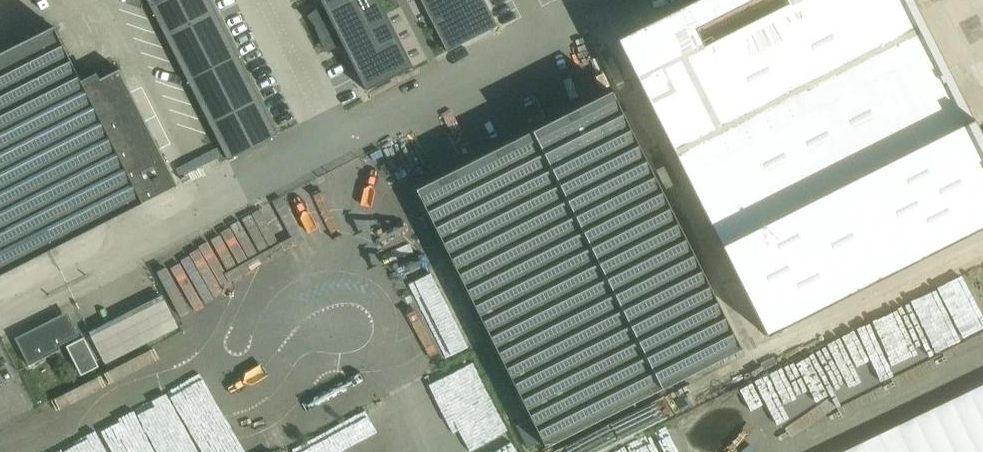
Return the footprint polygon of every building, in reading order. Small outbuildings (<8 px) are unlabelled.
[(279,135),(211,0),(147,0),(228,161),(279,135)] [(329,17),(321,23),(327,36),(337,34),(366,91),(412,68),(378,0),(320,0),(329,17)] [(436,25),(448,49),(497,26),(484,0),(423,0),(436,25)] [(618,40),(768,337),(982,229),(982,137),(914,0),(698,0),(618,40)] [(119,72),(119,70),(99,80),(96,74),(81,82),(55,31),(0,59),(0,276),(177,186),(119,72)] [(612,93),(417,191),(547,448),(742,350),(612,93)] [(163,295),(89,334),(104,366),(179,326),(163,295)] [(37,329),(16,340),(29,366),(60,351),(58,347),(78,337),(70,321),(41,336),(37,329)] [(99,367),(84,338),(67,347),(81,376),(99,367)] [(846,451),(982,451),(982,386),(846,451)]
